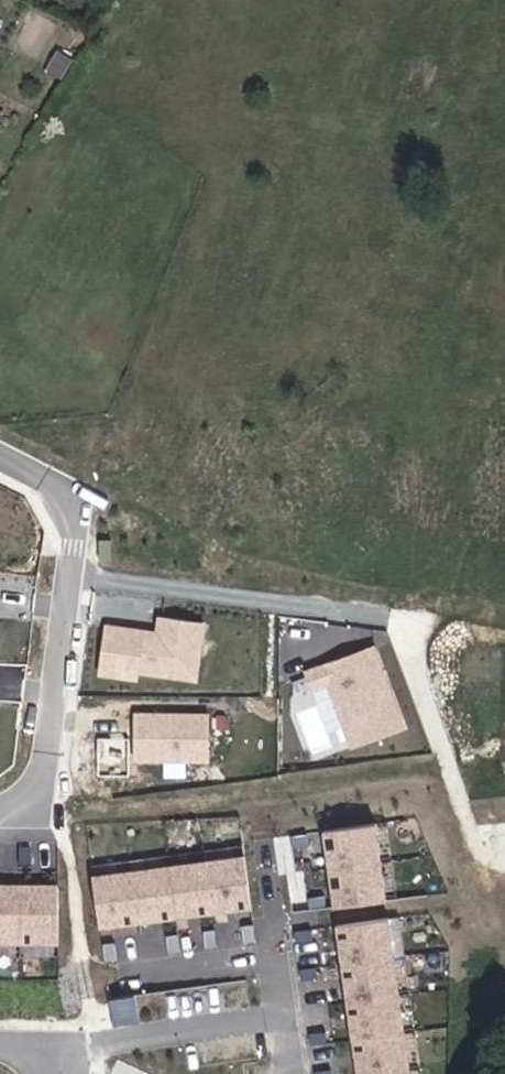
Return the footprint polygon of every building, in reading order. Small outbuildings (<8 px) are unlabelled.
[(135,623),(94,619),(89,672),(127,675),(128,667),(182,672),(186,621),(152,618),(150,638),(133,636),(135,623)] [(367,644),(301,665),(308,686),(324,680),(343,739),(393,723),(367,644)] [(198,710),(128,711),(129,755),(199,753),(198,710)] [(367,821),(314,829),(326,899),(379,891),(367,821)] [(234,853),(86,876),(94,927),(242,904),(234,853)] [(0,889),(0,945),(48,944),(46,888),(0,889)] [(332,920),(354,1073),(405,1073),(382,912),(332,920)] [(126,997),(106,999),(109,1021),(127,1018),(126,997)]
